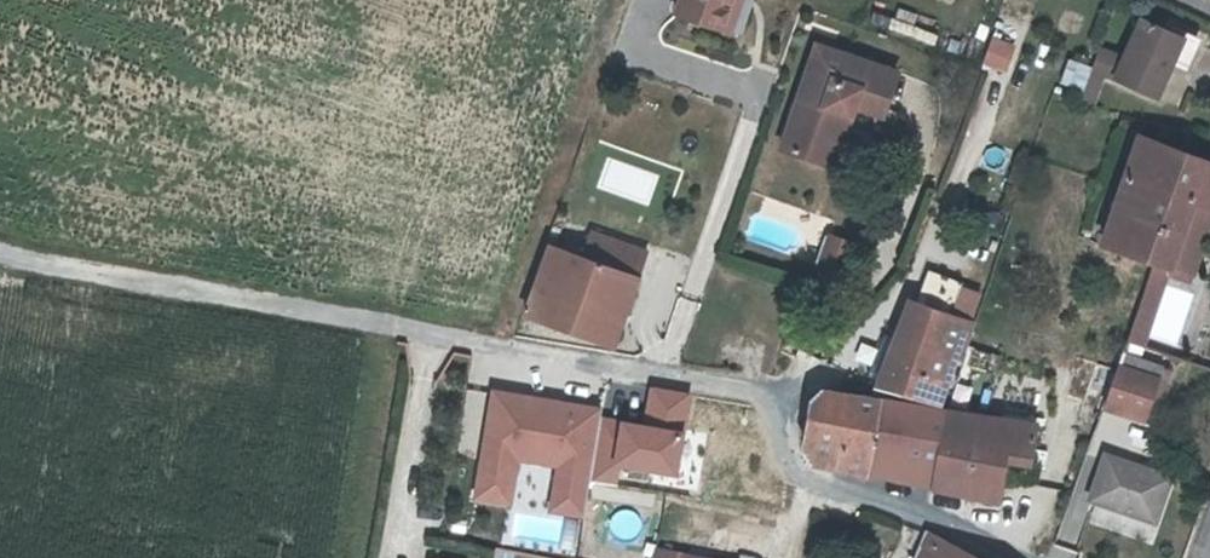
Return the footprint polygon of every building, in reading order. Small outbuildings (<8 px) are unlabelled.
[(725,29),(736,0),(686,0),(681,13),(725,29)] [(883,27),(933,44),(941,21),(890,5),(883,27)] [(1119,69),(1161,88),(1178,49),(1190,54),(1199,34),(1145,10),(1124,56),(1119,69)] [(980,64),(1003,72),(1013,43),(990,35),(980,64)] [(862,101),(872,66),(821,48),(786,147),(821,160),(838,109),(855,115),(860,100),(862,101)] [(1085,93),(1099,97),(1110,65),(1119,69),(1124,56),(1102,48),(1085,93)] [(872,66),(862,101),(889,111),(901,76),(872,66)] [(854,115),(838,109),(821,160),(837,166),(854,115)] [(1173,262),(1198,194),(1209,198),(1209,153),(1145,127),(1108,236),(1157,256),(1173,262)] [(1209,233),(1209,198),(1198,194),(1173,262),(1157,256),(1128,337),(1142,341),(1166,272),(1194,283),(1197,272),(1209,233)] [(856,242),(836,234),(825,264),(845,272),(856,242)] [(551,250),(525,320),(612,351),(620,330),(642,255),(593,237),(583,262),(551,250)] [(642,255),(620,330),(648,257),(642,255)] [(919,299),(915,298),(893,334),(880,330),(866,373),(880,378),(879,383),(939,393),(959,350),(965,352),(977,317),(955,310),(965,277),(930,267),(919,299)] [(988,284),(965,277),(955,310),(977,317),(988,284)] [(1119,364),(1110,391),(1151,403),(1161,375),(1119,364)] [(805,448),(811,459),(868,470),(882,393),(824,383),(813,398),(805,448)] [(940,467),(1003,481),(1009,445),(1033,449),(1039,417),(882,393),(868,470),(937,485),(940,467)] [(1098,487),(1159,509),(1174,467),(1113,445),(1098,487)] [(1003,481),(940,467),(937,485),(1000,499),(1003,481)] [(581,521),(584,504),(565,501),(562,518),(581,521)] [(928,531),(915,557),(986,557),(928,531)] [(688,554),(659,548),(657,557),(687,557),(688,554)]
